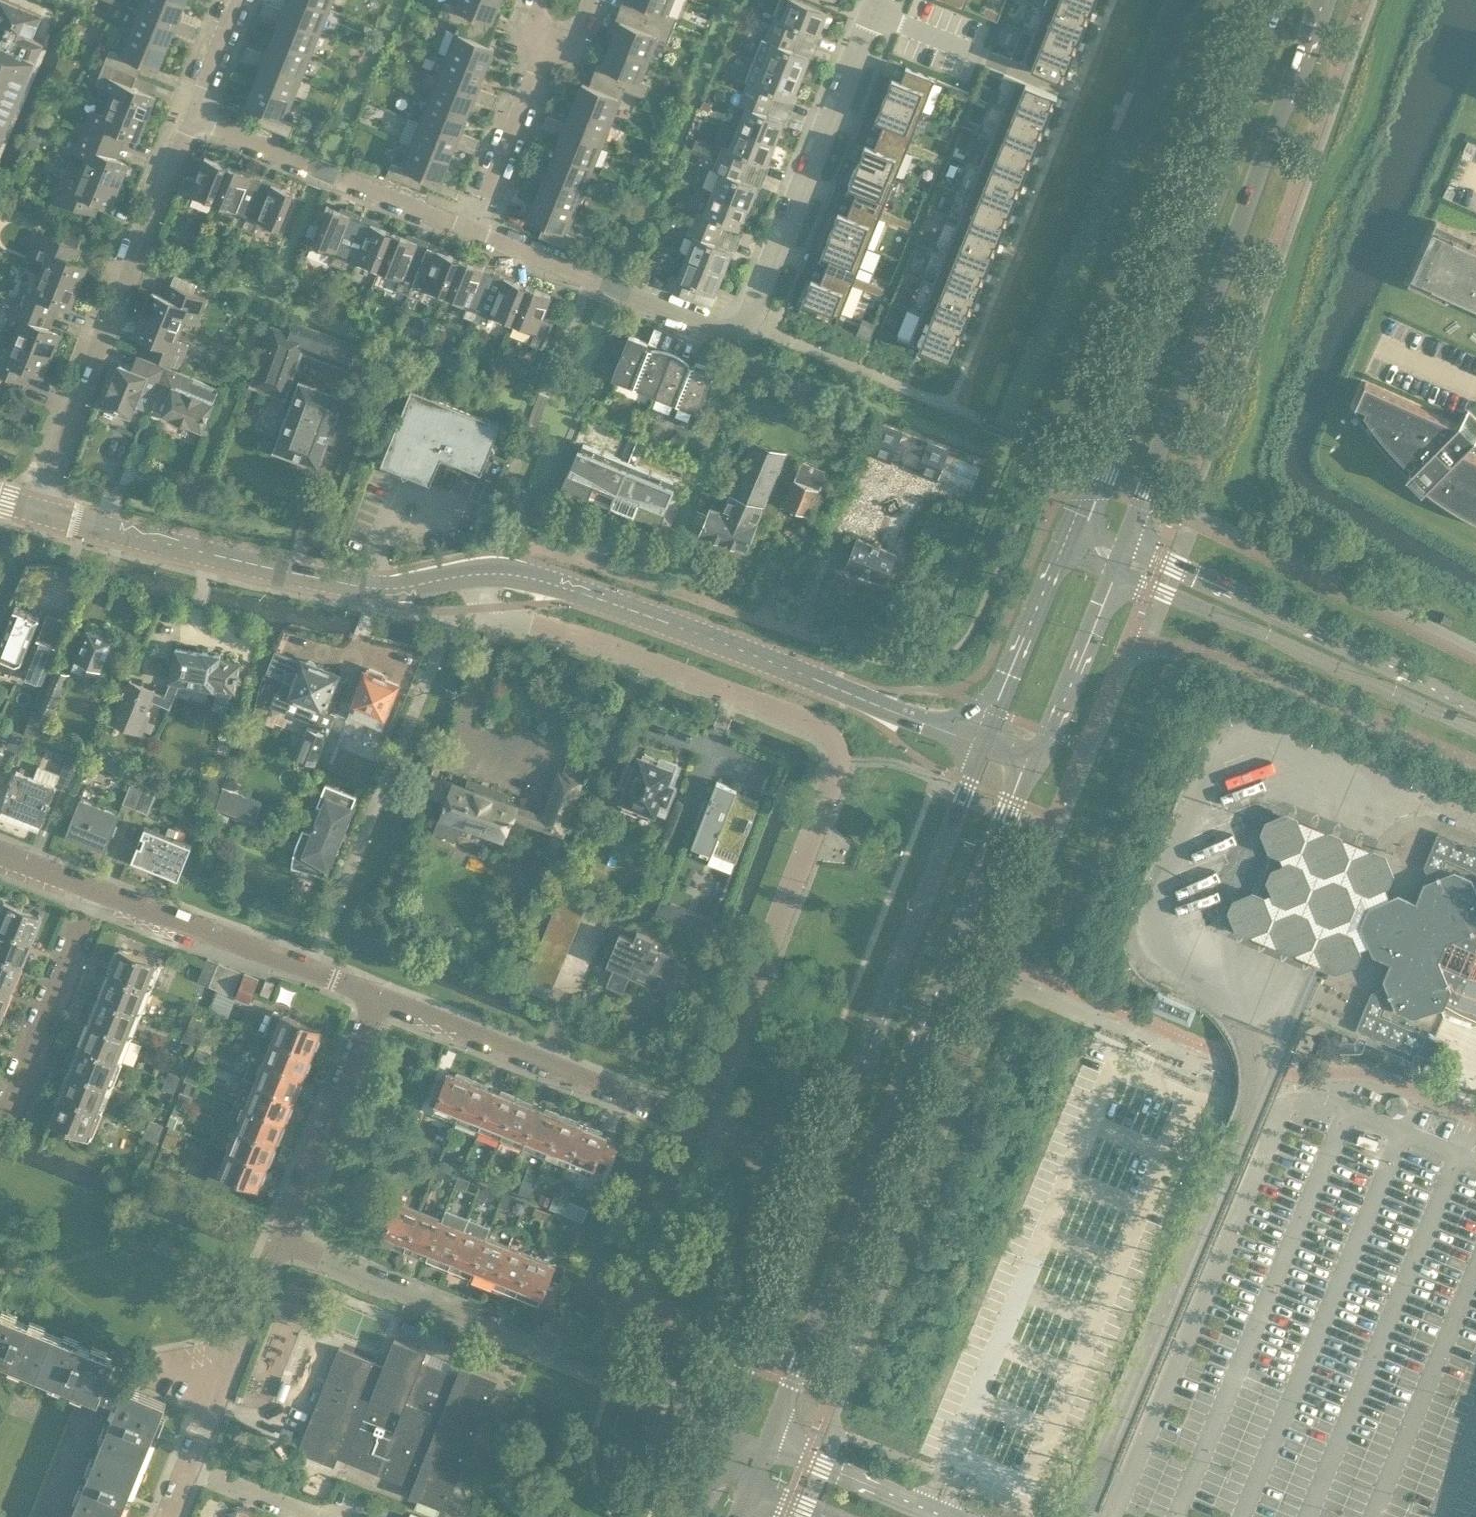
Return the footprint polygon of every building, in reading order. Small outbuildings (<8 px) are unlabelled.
[(2,142),(44,43),(32,37),(42,15),(6,0),(0,0),(0,141),(2,142)] [(180,0),(141,0),(138,9),(176,24),(178,19),(185,2),(180,0)] [(309,0),(288,0),(284,9),(275,6),(270,17),(279,21),(282,15),(320,30),(329,8),(309,0)] [(329,8),(333,0),(309,0),(329,8)] [(453,5),(444,2),(439,15),(459,23),(460,22),(492,35),(498,18),(494,16),(500,0),(456,0),(453,5)] [(620,8),(672,29),(677,17),(668,14),(673,0),(623,0),(620,8)] [(827,13),(795,0),(782,0),(775,17),(770,29),(796,39),(801,29),(818,35),(827,13)] [(897,338),(919,347),(926,349),(951,359),(959,338),(963,330),(971,309),(974,301),(983,280),(986,272),(994,251),(998,243),(1006,221),(1009,213),(1018,192),(1021,184),(1030,163),(1033,155),(1041,134),(1045,126),(1053,105),(1056,97),(1057,94),(1051,92),(1037,86),(1040,80),(1043,72),(1056,78),(1063,80),(1064,78),(1067,70),(1076,49),(1079,41),(1087,20),(1090,12),(1095,0),(1037,0),(1014,58),(1010,56),(1009,59),(1013,60),(1010,68),(1007,74),(1004,73),(1003,75),(1007,77),(902,337),(898,335),(897,338)] [(260,13),(270,17),(275,6),(265,2),(260,13)] [(985,6),(982,14),(997,20),(1000,12),(985,6)] [(618,27),(611,44),(649,59),(658,38),(667,41),(672,29),(620,8),(613,25),(618,27)] [(176,24),(138,9),(129,31),(167,47),(174,30),(183,34),(188,23),(178,19),(176,24)] [(282,15),(279,21),(273,37),(311,53),(320,30),(282,15)] [(460,22),(459,23),(446,55),(485,71),(494,47),(488,45),(492,35),(460,22)] [(198,27),(188,23),(183,34),(193,38),(198,27)] [(809,57),(792,50),(796,39),(770,29),(766,41),(762,39),(754,59),(800,78),(809,57)] [(167,47),(129,31),(120,53),(109,49),(104,62),(138,75),(142,64),(158,70),(167,47)] [(311,53),(273,37),(266,54),(257,50),(252,61),(262,65),(264,59),(302,75),(311,53)] [(600,59),(593,75),(625,88),(624,89),(645,97),(650,84),(641,81),(649,59),(611,44),(604,61),(600,59)] [(242,57),(252,61),(257,50),(247,46),(242,57)] [(485,71),(446,55),(437,78),(476,93),(478,87),(485,71)] [(264,59),(262,65),(255,82),(293,97),(302,75),(264,59)] [(792,100),(800,78),(754,59),(746,80),(749,82),(744,93),(770,104),(775,93),(792,100)] [(133,87),(138,75),(104,62),(96,84),(114,91),(109,103),(146,118),(155,96),(133,87)] [(892,77),(884,98),(921,113),(935,78),(906,66),(905,67),(906,68),(901,80),(892,77)] [(582,83),(573,106),(611,121),(624,89),(625,88),(593,75),(589,85),(582,83)] [(476,93),(437,78),(428,100),(467,115),(474,99),(483,102),(488,91),(478,87),(476,93)] [(261,111),(257,123),(290,136),(295,124),(285,120),(293,97),(255,82),(246,105),(261,111)] [(955,87),(952,95),(964,100),(968,92),(955,87)] [(498,95),(488,91),(483,102),(493,106),(498,95)] [(766,115),(770,104),(744,93),(740,105),(746,108),(738,128),(775,143),(783,121),(766,115)] [(884,98),(875,118),(884,122),(879,135),(908,146),(909,142),(921,113),(884,98)] [(467,115),(428,100),(419,122),(458,138),(460,132),(467,115)] [(137,140),(146,118),(109,103),(104,115),(93,110),(87,125),(80,122),(77,129),(84,132),(119,146),(124,134),(137,140)] [(611,121),(573,106),(566,123),(557,119),(552,130),(562,134),(564,128),(603,144),(611,121)] [(542,126),(552,130),(557,119),(547,115),(542,126)] [(458,138),(419,122),(411,144),(449,160),(456,143),(465,147),(470,136),(460,132),(458,138)] [(564,128),(562,134),(555,150),(594,166),(603,144),(564,128)] [(775,143),(738,128),(730,149),(723,146),(719,158),(745,168),(749,157),(766,164),(775,143)] [(128,163),(115,158),(119,146),(84,132),(76,153),(87,158),(82,170),(119,185),(128,163)] [(865,144),(857,164),(894,179),(906,150),(908,146),(879,135),(874,147),(865,144)] [(480,140),(470,136),(465,147),(475,151),(480,140)] [(908,146),(906,150),(920,156),(924,148),(909,142),(908,146)] [(449,160),(411,144),(402,167),(391,162),(386,175),(420,188),(424,177),(440,183),(449,160)] [(924,148),(920,156),(935,162),(937,158),(938,154),(924,148)] [(594,166),(555,150),(548,167),(539,163),(534,175),(544,178),(546,173),(585,188),(594,166)] [(195,180),(184,175),(175,200),(187,205),(190,197),(212,206),(228,166),(205,156),(200,169),(195,180)] [(740,179),(745,168),(719,158),(714,169),(720,172),(712,193),(749,207),(757,186),(740,179)] [(525,171),(534,175),(539,163),(529,159),(525,171)] [(857,164),(849,185),(857,189),(852,202),(881,213),(882,209),(894,179),(857,164)] [(195,180),(200,169),(189,165),(184,175),(195,180)] [(245,173),(228,166),(212,206),(234,214),(230,222),(242,227),(263,175),(247,168),(245,173)] [(119,185),(82,170),(78,182),(66,177),(57,200),(92,214),(97,201),(111,206),(119,185)] [(546,173),(544,178),(537,195),(576,210),(585,188),(546,173)] [(280,181),(263,175),(242,227),(254,232),(258,224),(280,233),(296,193),(278,186),(280,181)] [(749,207),(712,193),(704,213),(697,210),(693,222),(719,233),(723,222),(740,229),(749,207)] [(544,225),(539,236),(572,249),(577,237),(567,233),(576,210),(537,195),(528,218),(544,225)] [(838,211),(830,232),(867,247),(879,217),(881,213),(852,202),(847,214),(838,211)] [(329,262),(341,267),(362,215),(346,208),(344,212),(326,205),(310,245),(333,254),(329,262)] [(881,213),(879,217),(894,223),(897,215),(882,209),(881,213)] [(379,221),(362,215),(341,267),(353,272),(357,264),(378,272),(394,233),(377,226),(379,221)] [(897,215),(894,223),(908,229),(910,225),(911,221),(897,215)] [(1436,221),(1422,250),(1424,250),(1422,254),(1421,254),(1408,283),(1452,303),(1455,296),(1472,304),(1475,305),(1475,239),(1436,221)] [(714,243),(719,233),(693,222),(688,234),(695,237),(686,257),(723,272),(731,250),(714,243)] [(87,266),(74,260),(79,248),(78,247),(81,238),(63,230),(59,240),(44,234),(35,256),(46,261),(41,273),(78,287),(87,266)] [(830,232),(822,253),(830,256),(825,268),(854,280),(855,276),(867,247),(830,232)] [(411,239),(394,233),(378,272),(399,281),(396,289),(408,294),(429,241),(413,235),(411,239)] [(445,248),(429,241),(408,294),(420,299),(423,290),(445,299),(461,259),(444,252),(445,248)] [(723,272),(686,257),(678,278),(672,275),(666,287),(693,298),(697,286),(714,293),(723,272)] [(478,266),(461,259),(445,299),(466,308),(463,316),(475,321),(496,268),(480,262),(478,266)] [(512,275),(496,268),(475,321),(487,325),(490,317),(512,326),(528,286),(510,279),(512,275)] [(811,278),(803,300),(840,315),(852,284),(854,280),(825,268),(820,281),(811,278)] [(25,280),(16,301),(51,316),(56,304),(69,309),(78,287),(41,273),(36,285),(25,280)] [(854,280),(852,284),(867,290),(870,282),(855,276),(854,280)] [(870,282),(867,290),(881,296),(883,292),(885,288),(870,282)] [(171,285),(166,297),(152,292),(143,314),(180,328),(185,316),(197,321),(206,299),(171,285)] [(551,296),(528,286),(512,326),(534,335),(530,343),(542,348),(552,323),(541,319),(551,296)] [(51,316),(16,301),(8,323),(19,327),(14,339),(51,354),(60,333),(47,327),(51,316)] [(143,314),(135,335),(148,341),(143,353),(151,357),(178,367),(187,345),(175,340),(180,328),(143,314)] [(288,320),(284,331),(305,339),(300,351),(352,370),(360,346),(288,320)] [(300,351),(305,339),(284,331),(273,327),(256,374),(288,385),(300,351)] [(658,348),(654,348),(651,348),(646,346),(648,342),(629,335),(612,378),(654,395),(672,351),(667,350),(663,349),(658,348)] [(14,339),(10,351),(0,348),(0,374),(24,383),(29,371),(43,376),(51,354),(14,339)] [(698,412),(715,369),(696,362),(695,365),(690,363),(688,362),(684,359),(680,356),(676,353),(672,351),(654,395),(698,412)] [(165,367),(141,357),(137,356),(131,369),(120,364),(103,404),(130,415),(140,390),(153,396),(165,367)] [(176,372),(165,367),(153,396),(167,401),(162,413),(202,429),(218,388),(176,372)] [(283,430),(276,449),(317,465),(342,397),(301,381),(287,418),(285,417),(280,429),(283,430)] [(1356,412),(1366,425),(1376,438),(1385,450),(1395,460),(1408,472),(1405,475),(1422,491),(1425,487),(1438,496),(1451,505),(1464,512),(1475,519),(1475,440),(1474,438),(1475,436),(1475,419),(1468,411),(1457,423),(1365,381),(1355,403),(1356,404),(1357,403),(1366,407),(1364,412),(1360,414),(1358,411),(1356,412)] [(402,472),(404,478),(409,475),(430,484),(441,457),(481,473),(490,452),(495,450),(493,445),(501,424),(412,388),(381,464),(402,472)] [(882,426),(872,452),(890,459),(901,433),(882,426)] [(692,529),(701,533),(701,534),(745,549),(787,452),(752,440),(723,509),(713,506),(709,515),(699,510),(692,529)] [(583,443),(577,459),(575,464),(571,463),(562,486),(589,497),(592,489),(600,488),(600,486),(600,484),(601,484),(602,482),(603,481),(604,481),(606,480),(607,480),(609,480),(619,484),(629,462),(583,443)] [(981,465),(928,444),(918,470),(971,491),(981,465)] [(674,480),(637,465),(629,462),(619,484),(630,489),(631,489),(632,490),(633,491),(633,492),(633,493),(633,494),(633,495),(633,497),(632,498),(632,499),(631,500),(636,506),(633,515),(660,526),(669,502),(665,501),(674,480)] [(824,475),(801,465),(784,503),(809,512),(824,475)] [(862,572),(884,581),(895,553),(879,546),(880,544),(875,542),(874,544),(858,538),(846,566),(849,567),(849,568),(851,572),(857,575),(862,573),(862,572)] [(15,605),(0,643),(0,659),(15,665),(21,663),(40,616),(30,612),(15,605)] [(1444,613),(1440,621),(1451,626),(1455,618),(1444,613)] [(70,627),(50,677),(78,688),(81,682),(81,681),(82,681),(83,680),(84,680),(85,680),(96,684),(102,669),(111,673),(117,658),(119,659),(124,647),(121,646),(127,631),(105,622),(102,630),(100,630),(99,632),(87,628),(85,633),(70,627)] [(41,682),(56,645),(38,637),(22,674),(41,682)] [(169,709),(181,682),(214,689),(214,687),(216,687),(215,692),(231,696),(232,691),(235,691),(241,663),(220,658),(220,654),(202,651),(202,652),(176,647),(169,680),(171,680),(164,695),(129,679),(110,722),(140,735),(149,715),(145,713),(150,701),(169,709)] [(309,725),(297,757),(316,764),(335,715),(324,710),(328,700),(330,700),(335,688),(334,687),(338,676),(316,666),(315,662),(310,660),(306,662),(302,660),(293,683),(283,679),(273,705),(274,705),(273,708),(274,712),(276,713),(280,711),(281,708),(303,717),(301,721),(309,725)] [(354,706),(350,714),(363,719),(366,711),(383,718),(396,684),(380,678),(381,674),(368,669),(367,673),(365,672),(351,705),(354,706)] [(1112,965),(1175,992),(1197,1001),(1199,1002),(1223,1012),(1219,1022),(1225,1025),(1289,1051),(1296,1033),(1300,1031),(1315,1020),(1355,1037),(1356,1037),(1365,1041),(1423,1065),(1427,1054),(1382,1035),(1388,1021),(1433,1039),(1444,1014),(1444,1013),(1445,1011),(1442,1003),(1445,997),(1446,993),(1441,991),(1445,983),(1455,987),(1458,979),(1442,972),(1445,966),(1441,964),(1438,956),(1439,954),(1443,942),(1445,938),(1453,935),(1457,937),(1460,930),(1475,937),(1475,927),(1469,924),(1472,916),(1475,918),(1475,869),(1460,862),(1465,848),(1475,852),(1475,805),(1333,746),(1316,739),(1222,700),(1112,965)] [(640,756),(636,767),(623,799),(625,800),(622,807),(638,813),(641,806),(655,812),(659,799),(668,803),(670,798),(670,799),(671,796),(670,796),(672,791),(673,792),(674,789),(673,789),(675,785),(671,783),(676,771),(658,763),(660,758),(644,752),(642,757),(640,756)] [(61,781),(72,784),(80,756),(68,753),(61,781)] [(436,830),(456,837),(462,819),(485,827),(483,832),(503,839),(511,816),(563,836),(575,803),(550,794),(543,814),(501,799),(503,791),(470,780),(467,787),(431,774),(438,755),(436,755),(423,792),(444,800),(441,809),(442,812),(436,830)] [(583,774),(586,763),(567,758),(564,769),(583,774)] [(560,770),(550,794),(575,803),(584,778),(560,770)] [(42,824),(57,787),(17,771),(9,792),(7,791),(5,797),(6,798),(2,808),(42,824)] [(123,804),(136,809),(146,786),(133,780),(123,804)] [(718,781),(709,804),(693,845),(713,852),(717,842),(739,851),(747,830),(749,830),(754,817),(753,816),(755,810),(733,801),(738,789),(718,781)] [(292,864),(291,867),(324,876),(328,867),(329,867),(335,854),(333,853),(356,796),(325,784),(316,805),(323,808),(317,823),(315,822),(313,828),(315,829),(313,833),(303,829),(296,844),(294,851),(293,857),(292,864)] [(146,786),(136,809),(148,814),(157,790),(146,786)] [(66,834),(106,850),(110,838),(112,839),(117,826),(115,826),(120,813),(82,798),(86,788),(85,788),(66,834)] [(226,790),(218,810),(236,816),(243,796),(226,790)] [(179,879),(192,845),(174,838),(178,829),(169,826),(166,835),(145,827),(132,860),(179,879)] [(561,894),(556,907),(580,917),(586,905),(561,894)] [(28,940),(38,915),(37,914),(37,915),(0,901),(0,929),(28,940)] [(556,907),(551,919),(576,929),(580,917),(556,907)] [(551,919),(547,930),(571,940),(576,929),(551,919)] [(0,929),(0,957),(19,965),(28,940),(0,929)] [(547,930),(542,941),(567,951),(571,940),(547,930)] [(620,932),(607,963),(614,966),(607,985),(624,992),(632,973),(639,976),(640,974),(656,981),(655,983),(677,992),(688,964),(678,960),(679,957),(651,945),(654,938),(637,931),(634,938),(620,932)] [(542,941),(538,952),(562,962),(567,951),(542,941)] [(110,972),(110,973),(151,989),(151,988),(151,987),(159,965),(160,966),(161,964),(159,963),(159,964),(121,949),(122,948),(120,947),(119,949),(120,949),(111,972),(110,972)] [(538,952),(533,963),(557,974),(562,962),(538,952)] [(0,957),(0,985),(9,989),(19,965),(0,957)] [(208,958),(206,961),(198,982),(210,986),(219,963),(208,958)] [(230,967),(219,963),(210,986),(220,990),(221,991),(230,967)] [(552,986),(557,974),(533,963),(528,976),(552,986)] [(242,971),(230,967),(221,991),(229,994),(232,995),(242,971)] [(101,996),(100,997),(141,1014),(142,1012),(141,1012),(149,991),(150,991),(151,989),(110,973),(109,975),(110,975),(101,996)] [(246,973),(237,997),(248,1002),(258,978),(246,973)] [(0,985),(0,1012),(9,989),(0,985)] [(262,988),(259,996),(270,1000),(273,992),(262,988)] [(220,990),(212,1010),(221,1014),(229,994),(221,991),(220,990)] [(1158,992),(1153,1004),(1188,1020),(1193,1007),(1158,992)] [(91,1020),(90,1021),(132,1038),(132,1036),(140,1015),(141,1015),(141,1014),(100,997),(99,999),(100,999),(92,1020),(91,1020)] [(283,1015),(274,1038),(311,1053),(314,1047),(317,1046),(321,1038),(318,1035),(321,1030),(283,1015)] [(82,1044),(81,1046),(122,1062),(123,1061),(122,1060),(130,1039),(131,1039),(132,1038),(90,1021),(90,1023),(91,1023),(82,1044)] [(185,1031),(182,1038),(194,1043),(197,1036),(185,1031)] [(311,1053),(274,1038),(265,1060),(302,1075),(305,1069),(308,1068),(311,1061),(310,1057),(311,1053)] [(72,1068),(71,1070),(113,1086),(113,1085),(112,1084),(121,1064),(122,1062),(81,1046),(80,1047),(81,1047),(73,1069),(72,1068)] [(302,1075),(265,1060),(256,1082),(293,1097),(296,1091),(300,1090),(303,1082),(300,1079),(302,1075)] [(62,1093),(62,1094),(103,1110),(103,1109),(102,1109),(111,1088),(112,1088),(113,1086),(71,1070),(71,1071),(71,1072),(63,1093),(62,1093)] [(169,1071),(166,1080),(178,1084),(181,1076),(169,1071)] [(439,1098),(434,1109),(457,1119),(473,1079),(458,1073),(457,1075),(449,1072),(444,1084),(440,1082),(433,1096),(439,1098)] [(488,1085),(473,1079),(457,1119),(479,1128),(494,1090),(487,1087),(488,1085)] [(178,1084),(166,1080),(163,1088),(174,1092),(178,1084)] [(292,1102),(293,1097),(256,1082),(253,1091),(241,1087),(236,1100),(247,1105),(284,1120),(287,1113),(290,1113),(294,1104),(292,1102)] [(501,1093),(494,1090),(479,1128),(502,1137),(517,1097),(502,1091),(501,1093)] [(53,1122),(67,1127),(90,1137),(92,1138),(93,1136),(92,1136),(101,1112),(102,1113),(103,1110),(62,1094),(61,1096),(62,1096),(52,1120),(51,1120),(51,1122),(53,1122)] [(533,1103),(517,1097),(502,1137),(524,1146),(539,1108),(532,1105),(533,1103)] [(283,1124),(284,1120),(247,1105),(238,1127),(276,1142),(278,1135),(281,1134),(285,1127),(283,1124)] [(546,1111),(539,1108),(524,1146),(546,1155),(562,1115),(547,1108),(546,1111)] [(171,1114),(167,1123),(175,1127),(179,1117),(171,1114)] [(577,1121),(562,1115),(546,1155),(569,1164),(583,1126),(576,1123),(577,1121)] [(150,1120),(146,1128),(161,1134),(164,1126),(150,1120)] [(276,1142),(238,1127),(228,1123),(219,1145),(229,1149),(266,1164),(269,1158),(272,1157),(276,1149),(274,1146),(276,1142)] [(590,1129),(583,1126),(569,1164),(591,1173),(597,1158),(606,1135),(602,1134),(603,1131),(592,1126),(590,1129)] [(161,1134),(146,1128),(143,1136),(157,1142),(161,1134)] [(617,1140),(606,1135),(597,1158),(608,1162),(617,1140)] [(264,1169),(266,1164),(229,1149),(220,1172),(257,1187),(260,1180),(264,1179),(267,1172),(264,1169)] [(481,1183),(477,1195),(485,1198),(490,1187),(483,1184),(481,1183)] [(388,1244),(403,1251),(419,1210),(396,1201),(391,1212),(387,1211),(381,1225),(385,1227),(381,1238),(388,1241),(388,1244)] [(441,1219),(419,1210),(403,1251),(418,1257),(419,1254),(426,1257),(441,1219)] [(463,1228),(441,1219),(426,1257),(434,1260),(432,1262),(447,1268),(463,1228)] [(463,1228),(447,1268),(462,1274),(463,1271),(470,1274),(486,1237),(463,1228)] [(507,1245),(486,1237),(470,1274),(478,1277),(477,1279),(491,1285),(507,1245)] [(507,1245),(491,1285),(508,1291),(509,1288),(515,1291),(530,1254),(507,1245)] [(554,1264),(530,1254),(515,1291),(522,1294),(521,1297),(537,1304),(539,1301),(554,1264)] [(548,1279),(539,1301),(550,1305),(558,1284),(548,1279)] [(36,1375),(53,1333),(0,1312),(0,1360),(36,1375)] [(106,1355),(53,1333),(36,1375),(98,1400),(104,1387),(106,1355)] [(409,1495),(445,1510),(497,1380),(460,1365),(457,1374),(423,1360),(426,1351),(394,1338),(383,1365),(339,1347),(298,1451),(334,1465),(338,1457),(412,1486),(409,1495)] [(166,1402),(125,1386),(100,1447),(141,1463),(166,1402)] [(100,1447),(74,1509),(94,1516),(119,1516),(141,1463),(100,1447)] [(74,1509),(71,1516),(94,1516),(74,1509)]
